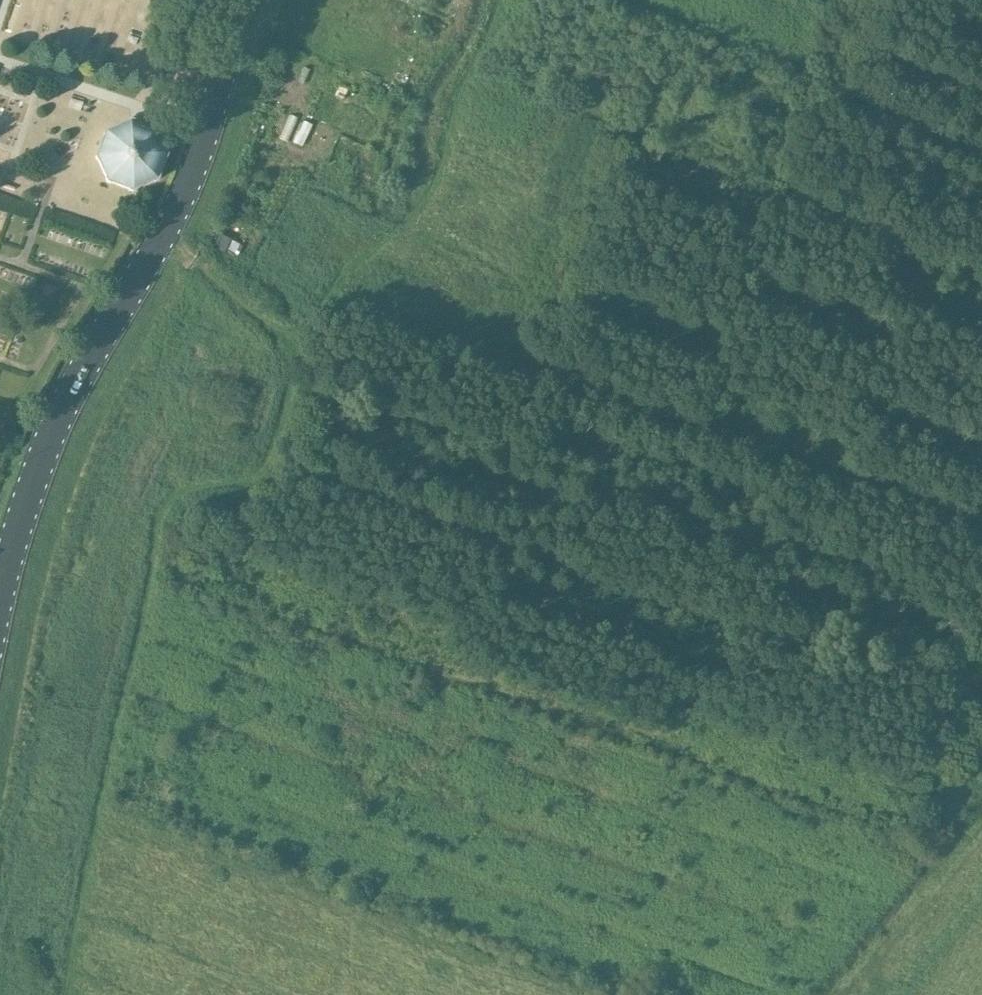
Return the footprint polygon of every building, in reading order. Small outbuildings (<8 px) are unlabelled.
[(340,86),(335,95),(343,99),(348,90),(340,86)] [(402,102),(397,117),(409,121),(414,106),(403,103),(402,102)] [(131,124),(110,134),(102,155),(111,177),(133,185),(154,176),(162,154),(152,133),(131,124)] [(221,234),(214,246),(236,257),(242,246),(221,234)]
